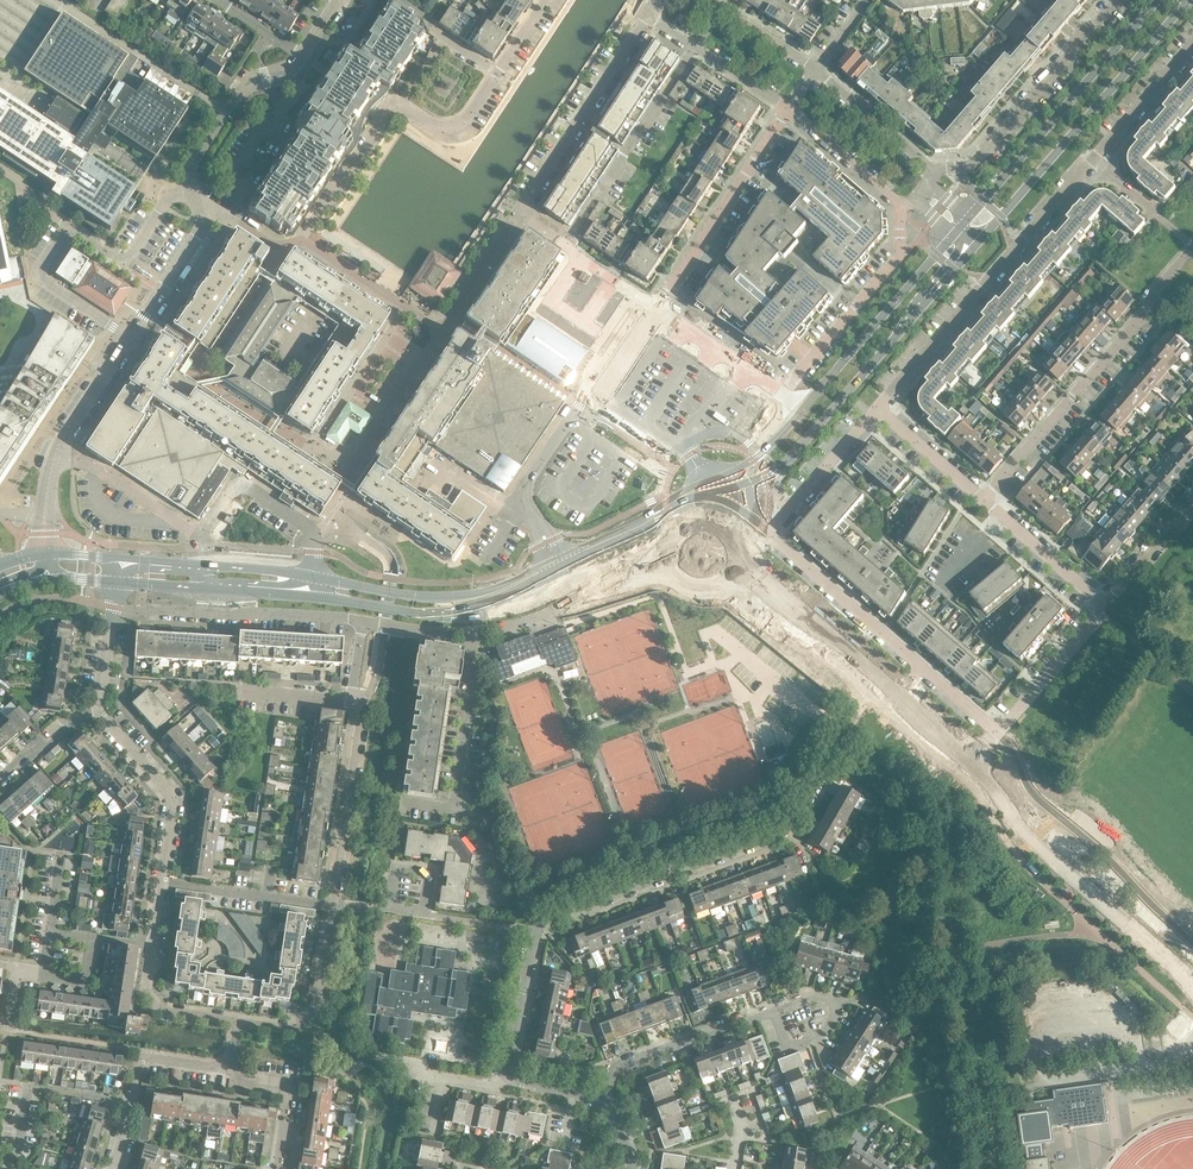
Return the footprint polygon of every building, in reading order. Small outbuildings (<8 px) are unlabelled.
[(120,13),(124,7),(113,0),(112,0),(108,5),(120,13)] [(176,0),(161,0),(160,1),(171,8),(176,0)] [(167,14),(178,21),(182,15),(192,0),(176,0),(171,8),(167,14)] [(244,6),(254,13),(263,0),(248,0),(244,6)] [(254,13),(265,20),(277,2),(273,0),(263,0),(254,13)] [(434,3),(430,0),(427,0),(425,0),(422,5),(429,10),(434,3)] [(524,12),(528,5),(520,0),(507,0),(504,5),(521,16),(524,12)] [(744,1),(755,8),(761,0),(745,0),(744,1)] [(766,15),(776,0),(761,0),(755,8),(766,15)] [(777,22),(788,5),(780,0),(776,0),(766,15),(777,22)] [(888,2),(904,13),(911,12),(910,5),(909,0),(885,0),(888,2)] [(910,5),(911,12),(919,12),(920,17),(923,20),(930,19),(933,15),(932,10),(940,9),(939,0),(909,0),(910,5)] [(940,9),(970,5),(974,0),(939,0),(940,9)] [(1052,7),(1043,18),(1008,57),(1006,55),(996,66),(999,68),(983,86),(981,84),(971,95),(974,97),(958,116),(975,131),(984,120),(981,118),(988,110),(990,113),(992,111),(989,109),(994,103),(991,101),(998,93),(1000,96),(1011,84),(1008,81),(1015,74),(1017,76),(1022,71),(1025,73),(1034,62),(1032,60),(1038,52),(1041,54),(1047,47),(1044,45),(1051,37),(1054,40),(1070,21),(1081,9),(1078,6),(1084,0),(1058,0),(1052,7)] [(479,10),(483,7),(478,1),(474,5),(479,10)] [(356,55),(347,49),(329,75),(328,76),(326,79),(324,81),(312,90),(307,94),(303,98),(302,99),(301,100),(299,102),(299,104),(298,105),(298,106),(297,108),(297,109),(297,111),(296,112),(296,114),(297,116),(297,117),(298,119),(299,122),(301,124),(297,129),(301,131),(248,210),(265,221),(265,223),(269,226),(269,225),(279,231),(282,226),(290,231),(335,163),(331,161),(334,156),(335,156),(337,157),(339,157),(340,156),(342,156),(344,155),(346,154),(348,153),(350,152),(351,150),(353,147),(355,144),(356,141),(357,140),(357,138),(358,136),(358,135),(359,133),(359,131),(360,128),(360,124),(360,122),(361,120),(362,118),(362,116),(363,114),(365,112),(366,110),(367,109),(369,106),(372,104),(375,102),(378,100),(380,97),(382,96),(384,93),(386,91),(388,88),(389,88),(424,35),(416,29),(419,23),(411,18),(413,15),(409,12),(408,13),(391,2),(356,55)] [(277,2),(265,20),(276,27),(287,9),(277,2)] [(194,35),(198,29),(209,11),(198,3),(186,21),(189,23),(185,29),(194,35)] [(116,19),(120,13),(108,5),(104,11),(116,19)] [(514,27),(518,21),(521,16),(504,5),(496,16),(514,27)] [(777,22),(788,29),(799,12),(788,5),(777,22)] [(450,7),(438,24),(449,32),(460,15),(450,7)] [(483,7),(479,10),(484,16),(488,13),(483,7)] [(287,9),(276,27),(287,35),(299,17),(287,9)] [(209,11),(198,29),(194,35),(204,42),(205,41),(208,36),(220,18),(209,11)] [(788,29),(799,36),(810,19),(799,12),(788,29)] [(156,158),(189,111),(146,82),(130,72),(139,58),(130,52),(127,56),(63,13),(63,14),(71,19),(55,43),(47,37),(29,64),(34,68),(29,75),(54,91),(69,101),(53,126),(38,116),(0,91),(0,149),(56,186),(51,194),(60,199),(61,197),(110,229),(111,229),(110,228),(136,189),(87,157),(107,126),(156,158)] [(460,15),(449,32),(460,39),(471,22),(460,15)] [(496,16),(492,22),(489,19),(485,24),(506,38),(514,27),(496,16)] [(208,36),(205,41),(215,47),(219,42),(219,43),(231,25),(220,18),(208,36)] [(799,36),(810,43),(821,26),(810,19),(799,36)] [(471,46),(482,29),(471,22),(460,39),(471,46)] [(492,60),(499,49),(506,38),(485,24),(482,29),(471,46),(492,60)] [(203,67),(200,70),(215,80),(218,76),(226,63),(221,59),(228,49),(230,50),(237,40),(239,41),(243,34),(241,33),(242,31),(237,28),(237,29),(231,25),(219,43),(219,42),(215,47),(203,67)] [(875,36),(873,38),(877,41),(879,39),(880,40),(884,35),(879,30),(875,35),(875,36)] [(884,35),(880,40),(885,44),(889,39),(884,35)] [(659,45),(661,42),(654,38),(595,128),(623,146),(680,59),(659,45)] [(173,52),(177,47),(172,44),(168,49),(173,52)] [(981,44),(977,49),(982,53),(986,48),(981,44)] [(977,58),(982,53),(977,49),(972,54),(977,58)] [(863,59),(852,50),(840,65),(844,68),(842,71),(848,76),(863,59)] [(185,60),(190,63),(193,58),(189,55),(185,60)] [(867,55),(863,59),(848,76),(853,81),(856,78),(859,81),(857,84),(857,85),(872,67),(876,63),(867,55)] [(193,58),(190,63),(195,66),(198,61),(193,58)] [(693,73),(696,69),(690,65),(687,69),(693,73)] [(193,96),(150,67),(142,79),(185,108),(193,96)] [(697,91),(709,74),(697,67),(696,69),(693,73),(690,77),(688,81),(686,84),(697,91)] [(891,83),(872,67),(857,85),(868,94),(870,91),(878,98),(875,100),(877,101),(879,99),(885,104),(887,101),(891,104),(895,108),(892,110),(898,115),(896,118),(897,119),(899,116),(907,123),(905,126),(916,136),(927,123),(929,121),(931,119),(912,101),(914,99),(893,81),(891,83)] [(690,77),(693,73),(687,69),(684,73),(690,77)] [(690,77),(684,73),(681,77),(688,81),(690,77)] [(1191,76),(1183,85),(1192,94),(1192,73),(1191,76)] [(708,98),(719,81),(709,74),(697,91),(708,98)] [(688,81),(681,77),(679,81),(685,85),(686,84),(688,81)] [(685,85),(679,81),(676,85),(683,89),(685,85)] [(719,105),(730,88),(719,81),(708,98),(719,105)] [(680,93),(683,89),(676,85),(674,89),(680,93)] [(1191,106),(1192,104),(1192,94),(1183,85),(1178,91),(1163,108),(1155,118),(1170,131),(1176,123),(1180,126),(1192,111),(1192,107),(1191,106)] [(730,112),(741,95),(730,88),(719,105),(730,112)] [(680,93),(674,89),(671,93),(678,97),(680,93)] [(675,101),(678,97),(671,93),(669,96),(675,101)] [(747,131),(762,109),(741,95),(730,112),(726,117),(747,131)] [(689,104),(683,100),(680,104),(686,109),(689,104)] [(695,108),(689,104),(686,109),(692,113),(695,108)] [(929,121),(927,123),(916,136),(935,152),(941,145),(942,145),(943,152),(950,152),(949,145),(950,144),(957,151),(975,131),(958,116),(949,126),(951,129),(945,136),(929,121)] [(740,141),(747,131),(726,117),(723,122),(727,124),(723,130),(740,141)] [(1128,162),(1144,161),(1157,146),(1160,149),(1166,141),(1163,138),(1170,131),(1155,118),(1150,123),(1149,123),(1134,140),(1137,143),(1131,150),(1130,152),(1130,153),(1129,155),(1128,156),(1128,157),(1128,159),(1128,160),(1128,161),(1128,162)] [(693,126),(698,129),(702,123),(697,120),(693,126)] [(691,140),(695,133),(690,130),(686,137),(691,140)] [(733,152),(740,141),(723,130),(716,141),(733,152)] [(592,132),(553,191),(549,198),(550,199),(549,199),(550,203),(551,204),(546,211),(569,226),(619,150),(607,142),(609,140),(597,133),(596,135),(592,132)] [(687,146),(691,140),(686,137),(682,143),(687,146)] [(711,138),(705,148),(709,151),(709,152),(726,163),(733,152),(716,141),(711,138)] [(856,267),(872,248),(883,236),(883,214),(802,144),(780,178),(720,268),(697,303),(777,357),(796,336),(817,312),(820,315),(845,286),(859,270),(856,267)] [(677,161),(681,155),(676,152),(672,158),(677,161)] [(726,163),(709,152),(702,162),(719,174),(726,163)] [(672,167),(677,161),(672,158),(668,164),(672,167)] [(1179,164),(1174,160),(1170,165),(1175,169),(1179,164)] [(1176,188),(1144,161),(1128,162),(1128,163),(1128,164),(1128,165),(1129,168),(1130,169),(1131,170),(1132,171),(1133,172),(1140,179),(1137,182),(1154,197),(1157,194),(1165,201),(1176,188)] [(719,174),(702,162),(695,173),(712,184),(719,174)] [(155,165),(151,173),(157,176),(160,168),(155,165)] [(1187,170),(1180,165),(1175,171),(1181,176),(1187,170)] [(705,195),(712,184),(695,173),(688,184),(705,195)] [(662,183),(666,177),(662,174),(658,180),(662,183)] [(658,189),(662,183),(658,180),(653,186),(658,189)] [(698,206),(705,195),(688,184),(681,195),(698,206)] [(1060,227),(1070,235),(1075,240),(1082,232),(1085,235),(1093,226),(1090,223),(1103,208),(1101,193),(1101,192),(1095,193),(1090,198),(1084,204),(1081,201),(1066,219),(1067,219),(1060,227)] [(1101,192),(1101,193),(1103,208),(1135,236),(1145,224),(1137,217),(1140,213),(1123,198),(1120,202),(1114,196),(1108,193),(1101,192)] [(648,204),(652,198),(648,195),(644,201),(648,204)] [(698,206),(681,195),(674,206),(691,217),(698,206)] [(604,210),(606,206),(600,201),(597,205),(604,210)] [(644,211),(648,204),(644,201),(639,208),(644,211)] [(601,213),(604,210),(597,205),(595,209),(601,213)] [(684,228),(691,217),(674,206),(666,216),(684,228)] [(614,217),(617,213),(611,208),(608,213),(614,217)] [(636,212),(632,219),(637,222),(641,215),(636,212)] [(599,217),(592,213),(590,217),(596,221),(599,217)] [(621,221),(624,217),(617,213),(614,217),(621,221)] [(676,238),(684,228),(666,216),(659,227),(676,238)] [(606,230),(595,223),(595,222),(593,225),(591,229),(588,233),(585,237),(584,240),(595,247),(606,230)] [(12,456),(19,445),(32,425),(36,419),(45,406),(53,392),(74,361),(78,355),(81,350),(84,346),(85,345),(88,339),(89,339),(84,336),(80,333),(76,331),(72,328),(57,318),(52,315),(51,315),(29,301),(20,256),(7,258),(0,224),(0,473),(12,456)] [(635,233),(639,229),(634,224),(630,227),(635,233)] [(588,233),(591,229),(585,225),(582,229),(588,233)] [(676,238),(659,227),(652,238),(669,249),(676,238)] [(1072,250),(1068,247),(1075,240),(1070,235),(1060,227),(1053,234),(1038,251),(1032,259),(1047,272),(1053,265),(1057,267),(1072,250)] [(585,237),(588,233),(582,229),(579,233),(585,237)] [(639,229),(635,233),(640,239),(644,235),(639,229)] [(263,248),(236,230),(172,327),(191,339),(194,341),(206,349),(257,271),(269,253),(263,249),(263,248)] [(606,254),(617,237),(606,230),(595,247),(606,254)] [(1118,230),(1112,237),(1118,242),(1124,236),(1118,230)] [(527,231),(466,321),(467,322),(478,329),(504,347),(507,343),(508,341),(519,325),(525,316),(565,257),(527,231)] [(1121,241),(1117,246),(1122,250),(1126,245),(1130,241),(1126,236),(1121,241)] [(616,261),(628,244),(617,237),(606,254),(616,261)] [(669,249),(652,238),(649,244),(645,241),(642,246),(662,260),(669,249)] [(627,268),(638,251),(628,244),(616,261),(627,268)] [(648,282),(662,260),(642,246),(638,251),(627,268),(648,282)] [(129,288),(123,284),(93,264),(92,266),(89,264),(87,263),(89,261),(72,250),(57,273),(67,279),(65,281),(72,286),(74,284),(75,284),(78,287),(77,288),(113,312),(117,306),(118,307),(128,294),(126,293),(129,288)] [(234,367),(227,378),(224,383),(278,418),(284,417),(296,425),(304,430),(316,428),(391,314),(336,278),(294,250),(273,282),(222,359),(234,367)] [(433,256),(413,286),(420,290),(418,292),(424,296),(426,294),(438,302),(458,272),(456,271),(451,268),(433,256)] [(1043,282),(1040,280),(1047,272),(1032,259),(1025,266),(1017,275),(1010,283),(1010,284),(1004,291),(1019,304),(1025,297),(1028,300),(1043,282)] [(1088,269),(1083,275),(1087,279),(1093,273),(1088,269)] [(583,272),(578,278),(586,284),(590,277),(583,272)] [(1081,286),(1087,279),(1083,275),(1077,282),(1081,286)] [(1053,287),(1049,291),(1054,296),(1058,291),(1053,287)] [(1115,292),(1113,290),(1107,297),(1125,312),(1134,301),(1118,288),(1115,292)] [(1071,289),(1065,296),(1069,300),(1075,293),(1071,289)] [(997,298),(982,316),(975,324),(990,337),(997,329),(1000,332),(1015,315),(1012,312),(1019,304),(1004,291),(997,299),(997,298)] [(1064,306),(1069,300),(1065,296),(1059,302),(1064,306)] [(1103,305),(1100,308),(1112,319),(1115,322),(1125,312),(1107,297),(1101,303),(1103,305)] [(1100,308),(1097,305),(1088,316),(1103,329),(1112,319),(1100,308)] [(1053,309),(1047,316),(1052,320),(1057,314),(1053,309)] [(508,341),(507,343),(566,383),(573,372),(583,357),(583,356),(584,352),(584,351),(535,319),(533,322),(525,316),(519,325),(508,341)] [(1046,327),(1052,320),(1047,316),(1041,323),(1046,327)] [(1079,326),(1094,340),(1103,329),(1088,316),(1079,326)] [(968,331),(953,348),(954,348),(947,356),(962,369),(969,362),(972,364),(987,347),(984,344),(990,337),(975,324),(969,331),(968,331)] [(1070,336),(1085,350),(1094,340),(1079,326),(1070,336)] [(1035,330),(1029,337),(1034,341),(1039,334),(1035,330)] [(505,491),(565,402),(557,397),(471,339),(459,331),(459,332),(458,333),(452,341),(453,342),(452,344),(451,343),(374,457),(379,460),(358,491),(356,494),(356,495),(452,559),(470,532),(486,507),(461,491),(451,505),(428,490),(424,496),(401,481),(404,477),(408,478),(409,478),(410,479),(412,479),(427,457),(421,453),(428,442),(455,460),(456,460),(456,461),(491,484),(492,484),(492,485),(503,492),(504,491),(505,491)] [(1065,332),(1057,342),(1061,346),(1077,360),(1085,350),(1070,336),(1065,332)] [(1177,358),(1183,351),(1181,349),(1184,345),(1169,332),(1160,342),(1177,358)] [(165,337),(161,334),(128,383),(130,385),(127,389),(125,388),(85,449),(113,468),(114,466),(198,521),(232,470),(244,478),(248,472),(280,494),(276,500),(291,509),(295,503),(320,520),(342,486),(336,482),(266,435),(190,385),(185,381),(183,384),(171,376),(187,352),(184,350),(165,337)] [(1028,347),(1034,341),(1029,337),(1023,343),(1028,347)] [(377,352),(349,398),(368,410),(407,346),(401,342),(396,350),(388,345),(382,355),(377,352)] [(1167,366),(1169,363),(1172,364),(1177,358),(1160,342),(1151,353),(1154,356),(1166,366),(1167,366)] [(1052,357),(1067,370),(1077,360),(1061,346),(1052,357)] [(940,363),(925,380),(928,383),(922,390),(921,392),(920,393),(920,394),(919,395),(919,396),(919,397),(919,398),(919,400),(919,402),(935,401),(948,386),(951,389),(959,380),(956,377),(962,369),(947,356),(941,364),(940,363)] [(1163,381),(1169,375),(1167,373),(1170,369),(1167,366),(1166,366),(1154,356),(1146,366),(1163,381)] [(1012,357),(1006,363),(1011,367),(1016,361),(1012,357)] [(1043,367),(1059,381),(1067,370),(1052,357),(1043,367)] [(584,379),(590,383),(601,368),(595,363),(584,379)] [(1005,374),(1011,367),(1006,363),(1000,370),(1005,374)] [(1152,390),(1155,386),(1157,388),(1163,381),(1146,366),(1137,376),(1152,390)] [(1054,386),(1038,373),(1029,383),(1044,397),(1054,386)] [(1145,402),(1151,395),(1149,393),(1152,390),(1137,376),(1128,386),(1145,402)] [(994,377),(988,384),(993,388),(999,381),(994,377)] [(1020,393),(1036,407),(1044,397),(1029,383),(1020,393)] [(987,394),(993,388),(988,384),(982,390),(987,394)] [(975,386),(969,392),(975,398),(981,392),(975,386)] [(1134,410),(1137,407),(1140,408),(1145,402),(1128,386),(1119,397),(1134,410)] [(1182,387),(1177,393),(1180,397),(1186,390),(1182,387)] [(1011,404),(1027,417),(1036,407),(1020,393),(1011,404)] [(1175,403),(1180,397),(1177,393),(1171,400),(1175,403)] [(1127,423),(1133,416),(1131,414),(1134,410),(1119,397),(1109,407),(1127,423)] [(928,422),(945,437),(962,418),(952,410),(950,414),(935,401),(919,402),(919,403),(919,404),(919,405),(919,406),(920,407),(920,408),(922,410),(923,411),(924,413),(931,419),(928,422)] [(1002,414),(1018,428),(1027,417),(1011,404),(1002,414)] [(349,405),(329,435),(329,437),(338,442),(340,442),(349,428),(350,428),(359,433),(361,433),(370,419),(369,417),(350,405),(349,405)] [(964,415),(968,410),(964,406),(960,411),(964,415)] [(987,417),(990,413),(983,407),(980,411),(987,417)] [(1101,417),(1116,431),(1120,427),(1122,429),(1127,423),(1109,407),(1101,417)] [(1164,407),(1159,414),(1163,417),(1168,411),(1164,407)] [(990,413),(987,417),(993,423),(997,419),(990,413)] [(1157,424),(1163,417),(1159,414),(1153,420),(1157,424)] [(1108,440),(1112,436),(1096,423),(1087,434),(1104,449),(1110,442),(1108,440)] [(974,431),(967,425),(965,427),(961,424),(948,439),(959,449),(974,431)] [(1010,430),(1003,425),(1000,429),(1007,434),(1010,430)] [(1178,442),(1181,445),(1192,455),(1192,427),(1192,426),(1186,433),(1178,442)] [(1146,428),(1141,434),(1145,438),(1150,431),(1146,428)] [(1017,436),(1010,430),(1007,434),(1013,440),(1017,436)] [(959,449),(969,458),(982,442),(979,439),(980,437),(974,431),(959,449)] [(1150,437),(1156,442),(1161,436),(1155,431),(1150,437)] [(1099,455),(1104,449),(1087,434),(1078,443),(1093,457),(1097,454),(1099,455)] [(1139,444),(1145,438),(1141,434),(1135,441),(1139,444)] [(1148,439),(1147,441),(1152,446),(1154,444),(1156,442),(1150,437),(1148,439)] [(995,449),(998,445),(991,439),(986,445),(982,442),(969,458),(979,466),(995,449)] [(1178,442),(1169,452),(1188,469),(1192,464),(1192,455),(1181,445),(1178,442)] [(1090,461),(1093,457),(1078,443),(1069,454),(1087,469),(1093,462),(1090,461)] [(867,470),(881,453),(872,444),(857,461),(867,470)] [(979,466),(989,475),(1003,460),(999,457),(1001,454),(995,449),(979,466)] [(1188,469),(1169,452),(1160,463),(1179,480),(1188,469)] [(867,470),(876,478),(891,461),(881,453),(867,470)] [(1081,476),(1087,469),(1069,454),(1060,464),(1075,478),(1079,474),(1081,476)] [(1123,454),(1118,461),(1122,464),(1127,458),(1123,454)] [(876,478),(885,486),(900,469),(891,461),(876,478)] [(1116,471),(1122,464),(1118,461),(1112,467),(1116,471)] [(1179,480),(1160,463),(1151,473),(1170,490),(1179,480)] [(1148,488),(1144,492),(1139,487),(1130,497),(1149,514),(1170,490),(1151,473),(1143,466),(1139,470),(1145,479),(1142,483),(1148,488)] [(1048,470),(1054,476),(1058,472),(1052,467),(1048,470)] [(900,469),(885,486),(895,494),(898,497),(900,495),(902,492),(899,489),(909,478),(910,477),(900,469)] [(1119,481),(1125,475),(1120,471),(1115,477),(1119,481)] [(1058,472),(1054,476),(1061,482),(1065,478),(1058,472)] [(1106,475),(1100,481),(1104,485),(1110,478),(1106,475)] [(843,478),(805,521),(794,534),(891,618),(892,618),(891,617),(906,594),(889,579),(894,573),(889,568),(884,574),(864,557),(869,551),(863,546),(858,552),(834,531),(838,526),(844,531),(849,526),(843,521),(848,515),(854,521),(858,515),(852,510),(864,497),(843,479),(843,478)] [(1098,491),(1104,485),(1100,481),(1094,488),(1098,491)] [(1112,481),(1104,490),(1107,493),(1115,485),(1112,481)] [(863,482),(860,485),(866,490),(869,486),(863,482)] [(1026,508),(1042,490),(1036,485),(1034,487),(1030,483),(1016,499),(1026,508)] [(1068,488),(1075,494),(1078,490),(1072,484),(1068,488)] [(1026,508),(1037,517),(1051,501),(1047,498),(1049,496),(1042,490),(1026,508)] [(1085,495),(1078,490),(1075,494),(1082,499),(1085,495)] [(1107,495),(1103,491),(1097,498),(1101,502),(1107,495)] [(1121,507),(1140,524),(1149,514),(1130,497),(1121,507)] [(926,498),(920,508),(944,523),(950,513),(926,498)] [(1062,508),(1065,504),(1059,499),(1054,505),(1051,501),(1037,517),(1047,526),(1062,508)] [(1094,502),(1088,509),(1092,512),(1098,506),(1094,502)] [(1112,518),(1131,535),(1140,524),(1121,507),(1112,518)] [(920,508),(913,519),(937,534),(944,523),(920,508)] [(1047,526),(1058,535),(1071,519),(1067,516),(1069,514),(1062,508),(1047,526)] [(224,521),(231,526),(236,519),(228,514),(224,521)] [(1079,516),(1074,521),(1076,523),(1081,527),(1086,522),(1079,516)] [(1103,528),(1122,545),(1131,535),(1112,518),(1103,528)] [(913,519),(907,530),(931,544),(937,534),(913,519)] [(1073,540),(1082,529),(1082,528),(1081,527),(1076,523),(1066,534),(1073,540)] [(1085,525),(1082,528),(1082,529),(1089,534),(1092,532),(1085,525)] [(1097,541),(1113,555),(1122,545),(1103,528),(1094,539),(1097,541)] [(907,530),(898,544),(903,546),(905,543),(924,555),(931,544),(907,530)] [(1113,555),(1097,541),(1083,557),(1099,571),(1113,555)] [(1008,563),(998,571),(1016,593),(1026,585),(1008,563)] [(998,571),(989,579),(1007,601),(1016,593),(998,571)] [(989,579),(979,587),(997,608),(1007,601),(989,579)] [(979,587),(970,595),(979,605),(974,610),(979,616),(984,612),(988,616),(997,608),(979,587)] [(936,590),(930,596),(935,600),(940,594),(936,590)] [(1022,594),(1019,596),(1024,602),(1030,598),(1027,594),(1022,594)] [(1021,661),(1048,630),(1064,611),(1047,597),(1046,597),(1047,597),(1036,610),(1030,604),(1025,610),(1031,615),(1019,629),(1013,624),(1008,629),(1014,634),(1004,646),(1021,660),(1020,660),(1021,661)] [(898,624),(907,632),(926,611),(913,600),(913,601),(910,599),(907,604),(910,605),(899,624),(898,624)] [(926,611),(907,632),(916,640),(935,619),(926,611)] [(963,615),(959,620),(963,623),(967,618),(963,615)] [(652,618),(576,640),(601,722),(642,709),(640,701),(647,699),(649,704),(676,696),(652,618)] [(916,640),(926,648),(944,627),(935,619),(916,640)] [(968,619),(963,624),(967,628),(972,623),(968,619)] [(53,624),(51,639),(71,641),(73,627),(70,627),(71,622),(62,620),(61,625),(53,624)] [(944,627),(926,648),(935,656),(953,635),(944,627)] [(532,635),(532,634),(512,642),(508,644),(508,643),(496,648),(501,662),(493,664),(499,682),(514,676),(510,665),(540,654),(542,661),(547,659),(549,665),(554,663),(556,669),(577,661),(565,628),(531,640),(529,636),(532,635)] [(134,659),(152,660),(154,631),(150,631),(150,634),(136,633),(134,659)] [(152,660),(169,662),(171,635),(157,634),(157,631),(154,631),(152,660)] [(239,660),(255,661),(257,632),(254,631),(254,634),(242,634),(242,640),(240,640),(239,660)] [(979,631),(975,635),(981,640),(983,637),(979,631)] [(255,661),(272,662),(274,636),(260,635),(260,632),(257,632),(255,661)] [(169,662),(186,663),(188,633),(185,633),(184,636),(171,635),(169,662)] [(186,663),(203,664),(205,637),(191,636),(191,633),(188,633),(186,663)] [(272,662),(290,663),(291,634),(288,634),(288,636),(274,636),(272,662)] [(290,663),(307,664),(308,638),(294,637),(295,634),(291,634),(290,663)] [(203,664),(220,665),(222,635),(219,635),(219,638),(205,637),(203,664)] [(222,635),(220,665),(238,666),(239,660),(240,640),(239,640),(239,639),(225,638),(225,636),(222,635)] [(944,664),(963,643),(953,635),(935,656),(944,664)] [(307,664),(324,665),(325,636),(322,636),(322,638),(308,638),(307,664)] [(325,636),(324,665),(341,666),(343,640),(329,639),(329,636),(325,636)] [(71,641),(51,639),(49,653),(71,656),(72,647),(70,646),(71,641)] [(953,672),(972,651),(963,643),(944,664),(953,672)] [(442,686),(458,689),(462,665),(461,665),(463,651),(449,649),(449,646),(434,646),(433,646),(419,644),(416,659),(413,675),(414,675),(412,689),(413,689),(413,686),(418,686),(416,699),(421,699),(420,704),(415,703),(414,713),(419,714),(418,719),(413,718),(412,728),(416,729),(416,734),(411,733),(409,743),(414,744),(414,749),(408,748),(407,758),(412,759),(411,763),(406,763),(405,773),(410,773),(409,778),(404,777),(403,788),(408,788),(407,794),(402,793),(402,794),(432,798),(447,693),(442,692),(442,686)] [(13,650),(11,657),(26,659),(27,652),(13,650)] [(962,680),(978,663),(981,659),(972,651),(953,672),(962,680)] [(49,653),(48,658),(47,667),(66,670),(67,665),(69,665),(71,656),(49,653)] [(535,677),(546,674),(543,663),(531,666),(535,677)] [(978,663),(962,680),(974,691),(990,673),(978,663)] [(66,675),(66,670),(47,667),(45,681),(66,684),(68,675),(66,675)] [(990,673),(974,691),(986,701),(1002,683),(1001,683),(990,673)] [(690,711),(730,697),(723,677),(683,691),(690,711)] [(3,687),(7,692),(10,689),(6,684),(0,680),(0,685),(3,687)] [(65,694),(66,684),(45,681),(43,695),(62,698),(63,693),(65,694)] [(152,695),(148,690),(143,694),(136,686),(133,689),(132,696),(136,700),(132,704),(144,717),(166,697),(159,689),(152,695)] [(60,712),(62,698),(43,695),(41,710),(60,712)] [(174,705),(166,697),(144,717),(155,730),(171,716),(167,711),(174,705)] [(11,703),(1,712),(6,718),(21,734),(31,725),(28,721),(31,719),(31,718),(20,706),(17,709),(16,709),(11,703)] [(202,710),(198,706),(193,711),(196,715),(202,710)] [(314,724),(338,728),(342,729),(345,714),(317,709),(314,724)] [(201,711),(196,716),(201,721),(206,717),(201,711)] [(41,716),(38,712),(31,718),(34,722),(41,716)] [(205,726),(211,720),(208,717),(202,722),(205,726)] [(12,739),(13,741),(21,734),(6,718),(0,724),(0,733),(8,742),(12,739)] [(337,732),(338,728),(314,724),(312,738),(340,742),(342,733),(337,732)] [(170,751),(187,736),(177,725),(162,738),(166,742),(164,743),(170,751)] [(80,732),(66,745),(75,756),(90,743),(80,732)] [(0,733),(0,753),(6,747),(5,746),(8,742),(0,733)] [(182,760),(196,747),(187,736),(170,751),(177,758),(178,756),(182,760)] [(213,737),(208,741),(214,748),(219,744),(213,737)] [(339,752),(340,742),(312,738),(310,752),(334,756),(335,751),(339,752)] [(787,755),(782,741),(762,749),(767,762),(787,755)] [(95,746),(93,747),(90,743),(75,756),(85,767),(101,753),(95,746)] [(61,749),(58,745),(50,752),(54,756),(61,749)] [(189,772),(206,757),(196,747),(182,760),(185,763),(183,765),(189,772)] [(306,752),(306,755),(310,756),(308,767),(336,771),(337,761),(333,761),(334,756),(310,752),(306,752)] [(106,761),(107,760),(101,753),(85,767),(94,778),(109,765),(106,761)] [(215,768),(206,757),(189,772),(196,779),(197,778),(201,781),(199,783),(202,786),(202,787),(213,784),(213,783),(206,776),(215,768)] [(114,767),(112,768),(109,765),(94,778),(104,788),(120,774),(114,767)] [(335,780),(336,771),(308,767),(306,781),(330,784),(331,779),(335,780)] [(31,776),(33,777),(30,780),(43,795),(53,786),(39,769),(31,776)] [(125,782),(126,781),(120,774),(104,788),(113,799),(128,786),(125,782)] [(56,775),(51,779),(56,784),(60,780),(56,775)] [(26,784),(24,782),(17,788),(32,805),(43,795),(30,780),(26,784)] [(329,789),(330,784),(306,781),(304,795),(332,799),(333,790),(329,789)] [(221,809),(223,794),(211,793),(213,784),(202,787),(202,791),(204,792),(203,797),(201,796),(199,806),(221,809)] [(853,807),(860,796),(841,785),(835,797),(853,807)] [(123,810),(125,808),(127,811),(138,809),(132,802),(138,797),(128,786),(113,799),(123,810)] [(10,795),(12,796),(8,800),(21,814),(32,805),(17,788),(10,795)] [(75,795),(69,788),(64,793),(70,799),(75,795)] [(870,802),(873,797),(864,792),(862,797),(870,802)] [(258,814),(261,796),(253,795),(250,813),(258,814)] [(330,809),(332,799),(304,795),(302,809),(326,813),(326,808),(330,809)] [(57,803),(50,796),(46,799),(53,807),(57,803)] [(847,819),(853,807),(835,797),(828,808),(847,819)] [(42,803),(49,810),(53,807),(46,799),(42,803)] [(0,804),(0,813),(10,824),(21,814),(8,800),(4,803),(3,801),(0,804)] [(81,804),(77,800),(71,805),(75,809),(81,804)] [(200,820),(219,823),(221,809),(199,806),(198,815),(200,815),(200,820)] [(828,808),(822,820),(840,830),(847,819),(828,808)] [(142,833),(144,819),(137,818),(138,809),(127,811),(128,812),(127,817),(125,817),(123,831),(142,833)] [(325,818),(326,813),(302,809),(300,824),(328,828),(329,818),(325,818)] [(92,817),(86,811),(81,815),(87,821),(92,817)] [(31,826),(35,822),(29,815),(25,819),(31,826)] [(25,819),(21,822),(27,829),(31,826),(25,819)] [(238,820),(237,825),(256,828),(256,823),(248,822),(248,820),(246,819),(245,821),(238,820)] [(195,834),(217,837),(219,823),(200,820),(199,825),(197,825),(195,834)] [(834,842),(840,830),(822,820),(815,831),(834,842)] [(326,837),(328,828),(300,824),(298,838),(321,841),(322,836),(326,837)] [(869,825),(867,830),(875,835),(878,830),(869,825)] [(872,840),(875,835),(867,830),(864,835),(872,840)] [(144,839),(141,839),(142,833),(123,831),(121,845),(142,848),(144,839)] [(430,856),(430,860),(445,862),(442,877),(446,878),(445,885),(445,888),(441,887),(439,903),(464,907),(466,891),(464,891),(466,881),(468,881),(472,856),(459,838),(433,835),(433,837),(423,835),(423,833),(408,831),(404,856),(420,858),(420,854),(423,855),(430,856)] [(809,842),(827,853),(834,842),(815,831),(809,842)] [(195,848),(215,851),(217,837),(195,834),(194,843),(196,844),(195,848)] [(12,954),(13,944),(12,944),(19,903),(22,887),(21,887),(21,888),(16,887),(20,862),(25,862),(26,853),(12,851),(13,842),(7,839),(0,836),(0,952),(12,954)] [(321,846),(321,841),(298,838),(295,852),(323,856),(325,846),(321,846)] [(246,841),(245,849),(252,850),(254,842),(246,841)] [(93,855),(94,847),(85,845),(83,854),(93,855)] [(138,857),(141,858),(142,848),(121,845),(118,859),(138,862),(138,857)] [(192,853),(191,862),(213,865),(219,866),(222,867),(223,862),(220,861),(213,861),(215,851),(195,848),(195,853),(192,853)] [(856,848),(853,853),(862,858),(865,853),(856,848)] [(322,865),(323,856),(295,852),(293,865),(317,869),(318,865),(322,865)] [(859,862),(862,858),(853,853),(851,858),(859,862)] [(242,856),(241,863),(250,865),(251,857),(242,856)] [(790,856),(781,859),(789,879),(803,874),(796,856),(791,858),(790,856)] [(83,857),(81,868),(92,870),(93,859),(83,857)] [(138,862),(118,859),(116,873),(138,876),(139,867),(137,867),(138,862)] [(773,864),(769,866),(776,886),(784,883),(784,881),(789,879),(781,859),(772,862),(773,864)] [(191,877),(210,880),(213,865),(191,862),(190,871),(192,872),(191,877)] [(321,870),(317,869),(293,865),(291,881),(319,885),(321,870)] [(763,865),(754,869),(762,889),(767,887),(768,889),(776,886),(769,866),(764,867),(763,865)] [(746,874),(742,876),(749,896),(757,893),(757,891),(762,889),(754,869),(746,872),(746,874)] [(138,876),(116,873),(114,887),(134,890),(134,886),(137,886),(138,876)] [(737,875),(728,879),(735,899),(740,897),(741,899),(749,896),(742,876),(737,877),(737,875)] [(720,884),(715,885),(723,906),(731,903),(730,901),(735,899),(728,879),(719,882),(720,884)] [(86,893),(87,885),(79,884),(78,892),(86,893)] [(710,885),(701,888),(708,909),(714,907),(714,909),(723,906),(715,885),(710,887),(710,885)] [(134,890),(114,887),(112,901),(134,905),(135,895),(133,895),(134,890)] [(695,914),(708,909),(701,888),(692,892),(693,894),(688,895),(695,914)] [(506,889),(501,892),(504,896),(503,897),(507,903),(513,898),(506,889)] [(211,895),(193,892),(176,890),(175,897),(182,898),(202,901),(210,903),(211,895)] [(88,898),(80,897),(78,911),(86,912),(88,898)] [(200,912),(202,901),(182,898),(177,927),(198,930),(199,920),(205,920),(206,913),(200,912)] [(677,900),(663,905),(670,923),(684,918),(677,900)] [(134,905),(112,901),(110,915),(130,919),(130,914),(132,914),(134,905)] [(270,913),(277,914),(279,905),(271,904),(270,913)] [(658,904),(650,908),(657,928),(670,923),(663,905),(659,906),(658,904)] [(315,910),(301,908),(280,905),(279,913),(287,914),(307,917),(314,918),(315,910)] [(784,907),(787,916),(792,914),(789,905),(784,907)] [(787,916),(784,907),(779,908),(782,918),(787,916)] [(637,915),(644,933),(657,928),(650,908),(640,911),(641,913),(637,915)] [(762,915),(757,917),(760,926),(765,924),(769,923),(765,913),(762,915)] [(261,955),(262,947),(263,939),(247,916),(230,914),(261,955)] [(284,932),(283,943),(303,946),(307,917),(287,914),(285,925),(279,924),(278,931),(284,932)] [(623,918),(630,938),(644,933),(637,915),(632,916),(631,914),(623,918)] [(127,933),(130,919),(110,915),(108,930),(127,933)] [(760,926),(757,917),(752,918),(755,928),(760,926)] [(610,924),(617,943),(630,938),(623,918),(614,921),(614,923),(610,924)] [(79,931),(81,920),(74,919),(72,930),(79,931)] [(596,927),(603,948),(617,943),(610,924),(605,926),(604,924),(596,927)] [(243,949),(243,947),(242,945),(241,943),(240,940),(239,939),(238,937),(237,935),(235,933),(234,932),(233,931),(230,930),(229,929),(227,928),(225,927),(223,926),(220,926),(219,925),(216,940),(218,940),(219,940),(221,941),(222,942),(224,943),(225,944),(226,946),(227,947),(228,948),(228,949),(229,950),(229,951),(229,953),(229,954),(229,956),(229,957),(244,959),(244,956),(244,955),(244,952),(244,951),(243,949)] [(730,926),(733,936),(739,934),(735,925),(730,926)] [(672,928),(675,937),(681,935),(677,926),(672,928)] [(733,936),(730,926),(725,928),(728,937),(733,936)] [(196,941),(198,930),(177,927),(173,956),(176,956),(193,959),(195,948),(201,949),(202,941),(196,941)] [(583,934),(589,953),(603,948),(596,927),(587,931),(587,933),(583,934)] [(723,930),(718,932),(720,939),(726,937),(723,930)] [(754,932),(744,936),(746,942),(756,939),(757,941),(755,941),(759,953),(761,952),(762,953),(761,953),(762,957),(768,955),(758,930),(754,931),(754,932)] [(576,958),(589,953),(583,934),(569,939),(576,958)] [(728,941),(731,950),(736,948),(733,939),(728,941)] [(815,940),(813,945),(807,967),(819,971),(826,949),(827,943),(815,940)] [(731,950),(728,941),(723,943),(726,952),(731,950)] [(792,943),(788,957),(795,959),(794,963),(807,967),(813,945),(801,941),(800,945),(792,943)] [(278,972),(296,974),(298,975),(303,946),(283,943),(281,953),(275,952),(275,956),(274,960),(280,960),(278,972)] [(110,1000),(110,1002),(111,1002),(108,1021),(107,1021),(107,1026),(125,1029),(124,1034),(139,1036),(140,1029),(146,1030),(148,1018),(128,1015),(138,948),(108,944),(101,987),(104,988),(104,991),(110,1000)] [(373,1035),(377,1035),(377,1040),(385,1041),(386,1037),(396,1038),(395,1043),(404,1044),(405,1039),(410,1040),(412,1021),(408,1020),(409,1012),(455,1019),(456,1010),(465,1011),(471,973),(452,971),(455,952),(419,947),(416,965),(408,964),(407,973),(391,971),(390,977),(382,976),(382,974),(368,972),(367,977),(362,976),(357,1013),(375,1016),(373,1035)] [(701,951),(705,960),(710,958),(706,949),(701,951)] [(819,971),(818,974),(830,978),(831,975),(837,956),(838,952),(826,949),(819,971)] [(705,960),(701,951),(696,953),(700,962),(705,960)] [(838,952),(837,956),(831,975),(843,978),(850,956),(838,952)] [(192,965),(193,959),(176,956),(174,970),(176,971),(174,985),(188,987),(188,990),(202,992),(205,974),(199,974),(200,966),(192,965)] [(843,978),(842,982),(855,985),(856,982),(858,977),(865,979),(869,966),(861,963),(863,960),(850,956),(843,978)] [(654,965),(652,958),(644,961),(646,967),(654,965)] [(592,959),(586,961),(590,970),(595,968),(592,959)] [(705,962),(701,964),(705,975),(710,973),(705,962)] [(767,963),(753,968),(761,988),(774,983),(767,963)] [(752,991),(761,988),(753,968),(748,970),(747,968),(739,971),(746,991),(751,989),(752,991)] [(627,975),(625,969),(616,972),(619,979),(627,975)] [(216,976),(205,974),(202,992),(202,994),(231,999),(234,979),(223,977),(224,971),(217,970),(216,976)] [(612,970),(606,972),(608,979),(614,977),(612,970)] [(552,971),(549,985),(568,989),(571,975),(552,971)] [(742,993),(746,991),(739,971),(731,974),(732,976),(726,978),(734,998),(743,995),(742,993)] [(269,984),(263,983),(260,1000),(274,1003),(275,1000),(289,1002),(291,988),(294,988),(296,974),(278,972),(277,977),(270,976),(269,984)] [(597,972),(586,977),(592,983),(595,982),(596,985),(601,983),(597,972)] [(244,980),(234,979),(231,999),(260,1003),(260,1000),(263,983),(252,981),(253,976),(249,975),(245,975),(244,980)] [(725,1001),(734,998),(726,978),(721,980),(720,978),(712,981),(720,1001),(724,999),(725,1001)] [(715,1003),(720,1001),(712,981),(704,984),(705,986),(699,988),(707,1008),(716,1005),(715,1003)] [(59,989),(56,984),(51,988),(54,992),(59,989)] [(546,989),(544,998),(565,1003),(568,989),(549,985),(548,990),(546,989)] [(575,985),(574,990),(583,992),(589,993),(590,988),(584,987),(575,985)] [(69,994),(73,991),(70,986),(65,990),(69,994)] [(87,993),(84,988),(79,992),(83,997),(87,993)] [(687,997),(684,998),(686,1005),(690,1003),(693,1013),(707,1008),(699,988),(686,993),(687,997)] [(642,992),(646,1001),(651,999),(647,990),(642,992)] [(97,999),(101,995),(98,991),(93,994),(97,999)] [(51,1013),(54,994),(40,992),(38,1000),(31,999),(31,1004),(38,1005),(37,1011),(51,1013)] [(646,1001),(642,992),(637,994),(640,1003),(646,1001)] [(51,1013),(65,1015),(68,996),(54,994),(51,1013)] [(79,1017),(82,998),(68,996),(65,1015),(79,1017)] [(661,1002),(669,1022),(682,1017),(675,997),(661,1002)] [(79,1017),(93,1019),(96,1000),(82,998),(79,1017)] [(544,1008),(543,1013),(562,1017),(565,1003),(544,998),(542,1008),(544,1008)] [(111,1002),(110,1002),(96,1000),(93,1019),(107,1021),(108,1021),(111,1002)] [(615,1002),(619,1011),(624,1009),(620,1000),(615,1002)] [(619,1011),(615,1002),(610,1004),(614,1013),(619,1011)] [(648,1007),(655,1027),(669,1022),(661,1002),(648,1007)] [(859,1022),(879,1034),(886,1023),(883,1021),(887,1015),(874,1006),(870,1012),(867,1010),(859,1022)] [(634,1012),(642,1032),(655,1027),(648,1007),(634,1012)] [(621,1017),(628,1037),(642,1032),(634,1012),(621,1017)] [(538,1026),(559,1031),(562,1017),(543,1013),(542,1018),(540,1017),(538,1026)] [(621,1017),(607,1022),(615,1042),(628,1037),(621,1017)] [(579,1020),(578,1027),(582,1028),(580,1034),(594,1037),(589,1022),(579,1020)] [(615,1042),(607,1022),(594,1027),(601,1047),(615,1042)] [(872,1045),(879,1034),(859,1022),(853,1032),(872,1045)] [(537,1041),(556,1045),(559,1031),(538,1026),(536,1036),(538,1036),(537,1041)] [(865,1056),(872,1045),(853,1032),(846,1043),(865,1056)] [(761,1036),(742,1043),(749,1062),(755,1060),(756,1062),(769,1057),(761,1036)] [(749,1062),(742,1043),(736,1045),(734,1039),(728,1041),(737,1067),(749,1062)] [(897,1039),(894,1044),(900,1048),(903,1050),(904,1050),(906,1045),(903,1043),(897,1039)] [(554,1059),(556,1045),(537,1041),(534,1055),(554,1059)] [(737,1067),(728,1041),(722,1043),(724,1049),(718,1052),(725,1071),(737,1067)] [(21,1058),(21,1062),(35,1064),(38,1045),(23,1043),(23,1046),(18,1045),(16,1057),(21,1058)] [(858,1067),(865,1056),(846,1043),(839,1054),(858,1067)] [(35,1064),(49,1066),(52,1047),(38,1045),(35,1064)] [(49,1066),(63,1068),(66,1049),(52,1047),(49,1066)] [(725,1071),(718,1052),(712,1054),(709,1048),(704,1050),(713,1076),(725,1071)] [(63,1068),(77,1070),(80,1051),(66,1049),(63,1068)] [(713,1076),(704,1050),(698,1052),(700,1058),(693,1061),(701,1080),(713,1076)] [(896,1054),(890,1050),(887,1055),(894,1059),(896,1054)] [(77,1070),(92,1072),(95,1053),(80,1051),(77,1070)] [(786,1079),(800,1074),(806,1072),(799,1052),(777,1060),(782,1073),(784,1073),(786,1078),(786,1079)] [(92,1072),(106,1074),(109,1055),(95,1053),(92,1072)] [(851,1078),(858,1067),(839,1054),(831,1066),(836,1068),(832,1074),(844,1082),(848,1076),(851,1078)] [(109,1055),(106,1074),(120,1077),(123,1057),(109,1055)] [(894,1059),(887,1055),(884,1059),(891,1063),(894,1059)] [(654,1104),(674,1097),(664,1072),(645,1079),(654,1104)] [(880,1080),(882,1076),(876,1072),(873,1076),(880,1080)] [(804,1085),(800,1074),(786,1079),(786,1078),(780,1080),(785,1093),(804,1085)] [(877,1085),(880,1080),(873,1076),(870,1081),(877,1085)] [(312,1093),(331,1096),(333,1082),(314,1079),(312,1093)] [(751,1087),(749,1081),(743,1083),(745,1089),(751,1087)] [(745,1089),(743,1083),(737,1086),(739,1091),(745,1089)] [(1017,1115),(1022,1147),(1025,1146),(1027,1162),(1026,1162),(1027,1168),(1050,1168),(1049,1158),(1045,1159),(1043,1144),(1054,1142),(1052,1128),(1062,1126),(1062,1121),(1068,1121),(1068,1126),(1069,1129),(1108,1123),(1104,1095),(1103,1084),(1052,1090),(1054,1099),(1025,1103),(1026,1113),(1017,1115)] [(785,1093),(789,1105),(809,1098),(804,1085),(785,1093)] [(146,1090),(144,1099),(153,1100),(152,1106),(153,1106),(151,1119),(165,1121),(179,1123),(193,1125),(207,1127),(222,1130),(236,1132),(250,1134),(249,1141),(263,1143),(264,1136),(265,1136),(267,1123),(267,1122),(267,1117),(276,1118),(277,1109),(269,1108),(268,1108),(268,1112),(263,1111),(263,1107),(254,1106),(245,1104),(244,1109),(239,1108),(235,1107),(235,1103),(226,1102),(216,1100),(216,1104),(211,1104),(206,1103),(207,1099),(197,1097),(188,1096),(187,1100),(182,1100),(178,1099),(178,1095),(169,1093),(160,1092),(159,1096),(154,1095),(155,1091),(146,1090)] [(727,1096),(725,1090),(719,1092),(721,1098),(727,1096)] [(721,1098),(719,1092),(713,1094),(715,1100),(721,1098)] [(307,1107),(329,1110),(331,1096),(312,1093),(311,1098),(309,1098),(307,1107)] [(763,1101),(761,1095),(755,1097),(757,1103),(763,1101)] [(654,1104),(663,1127),(663,1128),(677,1123),(683,1121),(674,1097),(654,1104)] [(789,1105),(794,1117),(813,1110),(809,1098),(789,1105)] [(765,1106),(763,1101),(757,1103),(759,1109),(765,1106)] [(445,1122),(443,1128),(449,1129),(450,1123),(470,1127),(474,1107),(449,1102),(445,1122)] [(703,1113),(711,1109),(712,1109),(709,1103),(700,1107),(703,1113)] [(87,1105),(83,1119),(102,1125),(106,1111),(87,1105)] [(147,1142),(148,1135),(151,1119),(153,1106),(152,1106),(146,1105),(143,1122),(141,1121),(138,1141),(147,1142)] [(701,1114),(699,1106),(690,1109),(693,1116),(701,1114)] [(307,1122),(327,1124),(329,1110),(307,1107),(306,1116),(308,1117),(307,1122)] [(500,1112),(474,1107),(470,1127),(496,1133),(500,1112)] [(813,1110),(794,1117),(798,1130),(804,1128),(806,1133),(812,1131),(810,1125),(818,1122),(813,1110)] [(522,1132),(525,1118),(524,1117),(500,1112),(496,1133),(521,1138),(523,1132),(522,1132)] [(524,1117),(525,1118),(522,1132),(523,1132),(528,1133),(528,1135),(542,1138),(546,1116),(526,1112),(524,1117)] [(345,1113),(343,1126),(354,1128),(356,1115),(345,1113)] [(588,1129),(590,1120),(581,1118),(580,1127),(588,1129)] [(102,1125),(83,1119),(79,1133),(100,1139),(102,1130),(100,1129),(102,1125)] [(303,1135),(325,1139),(327,1124),(307,1122),(307,1126),(304,1126),(303,1135)] [(270,1160),(271,1153),(273,1141),(270,1140),(273,1124),(267,1123),(265,1136),(264,1136),(263,1143),(261,1159),(270,1160)] [(677,1123),(663,1128),(663,1127),(657,1129),(664,1149),(686,1141),(681,1128),(679,1129),(677,1123)] [(97,1148),(100,1139),(79,1133),(75,1147),(94,1152),(95,1148),(97,1148)] [(303,1150),(323,1153),(325,1139),(303,1135),(302,1145),(304,1145),(303,1150)] [(854,1146),(857,1141),(850,1136),(843,1151),(849,1154),(854,1146)] [(442,1145),(422,1140),(416,1167),(422,1168),(423,1167),(432,1168),(437,1168),(442,1145)] [(163,1151),(145,1146),(141,1160),(159,1165),(163,1151)] [(862,1158),(866,1153),(854,1146),(849,1154),(840,1168),(842,1168),(855,1168),(862,1158)] [(92,1157),(94,1152),(75,1147),(71,1161),(92,1167),(94,1157),(92,1157)] [(786,1148),(784,1161),(804,1163),(806,1150),(786,1148)] [(205,1150),(204,1157),(211,1158),(212,1151),(205,1150)] [(303,1150),(301,1163),(301,1164),(318,1167),(320,1167),(323,1153),(303,1150)] [(572,1154),(550,1150),(547,1163),(549,1164),(548,1168),(569,1168),(572,1154)] [(862,1158),(855,1168),(871,1168),(873,1165),(876,1160),(866,1153),(862,1158)] [(685,1157),(663,1154),(660,1168),(684,1168),(685,1157)] [(159,1165),(141,1160),(139,1165),(137,1164),(136,1168),(158,1168),(159,1165)] [(873,1165),(871,1168),(886,1168),(887,1167),(876,1160),(873,1165)] [(92,1167),(71,1161),(68,1168),(91,1168),(92,1167)] [(804,1163),(784,1161),(782,1168),(803,1168),(804,1163)]
